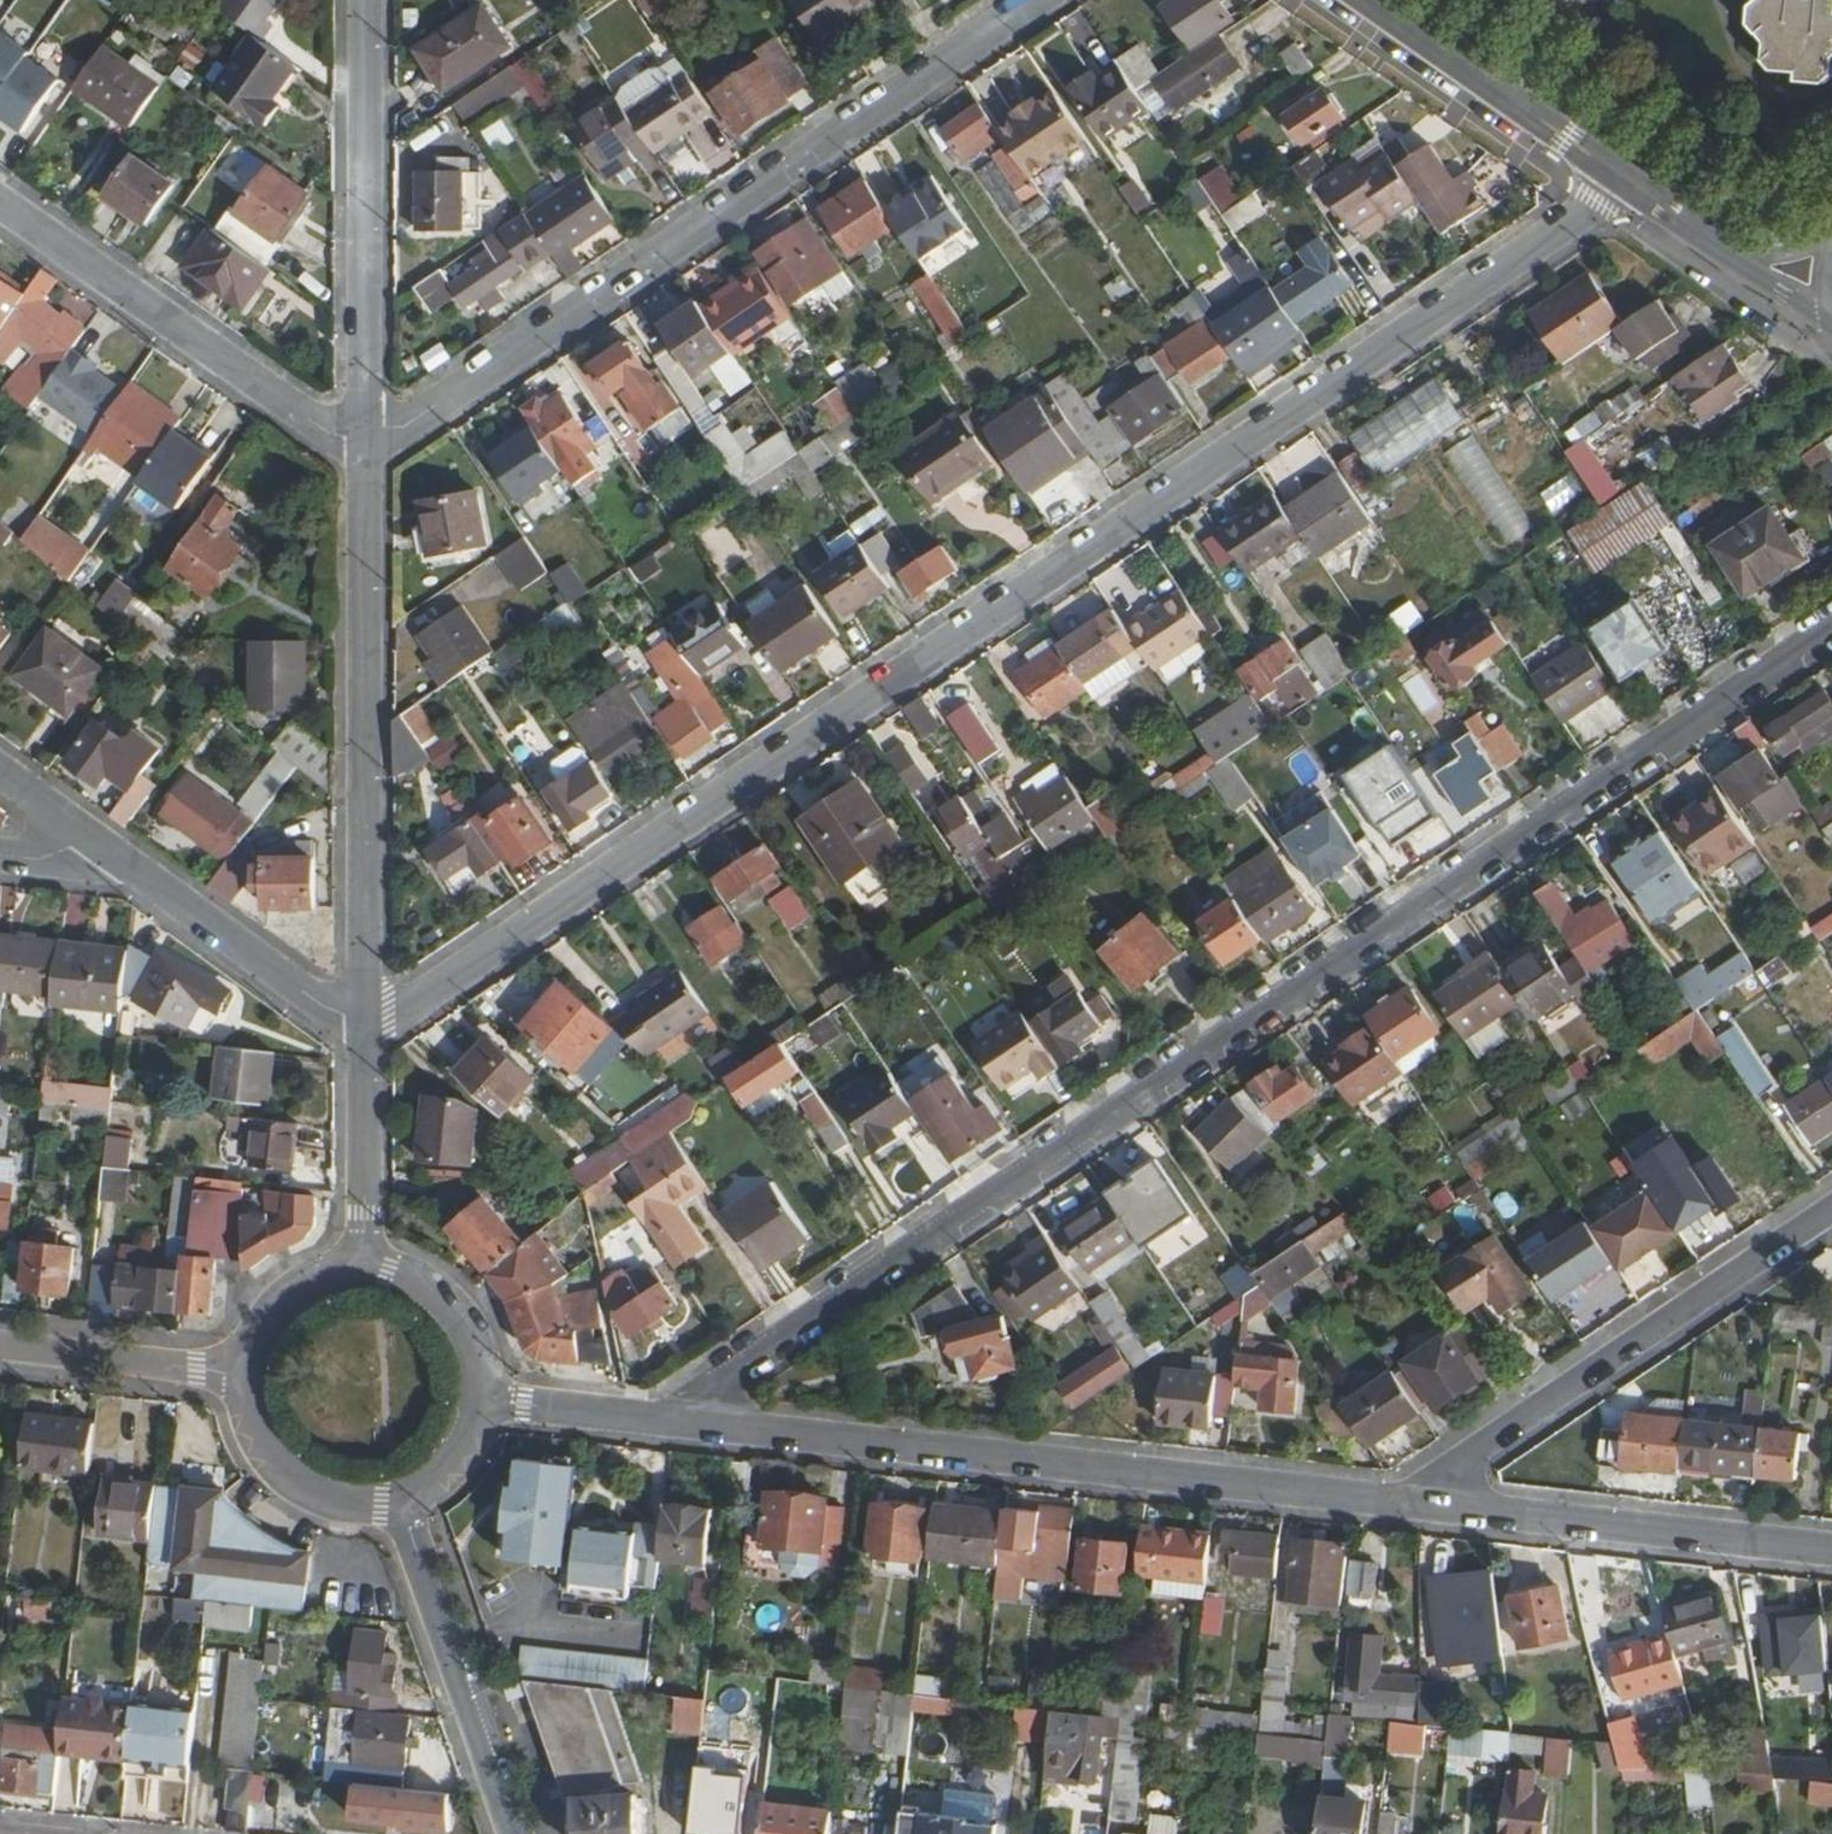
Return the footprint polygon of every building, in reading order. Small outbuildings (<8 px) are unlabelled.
[(0,19),(0,41),(8,47),(33,65),(39,69),(70,25),(35,0),(13,0),(0,19)] [(217,8),(248,30),(250,31),(255,34),(262,40),(274,24),(267,20),(275,8),(280,0),(222,0),(217,8)] [(670,6),(666,0),(642,0),(651,16),(670,6)] [(819,42),(830,34),(807,0),(791,0),(819,42)] [(830,34),(873,4),(870,0),(807,0),(830,34)] [(906,20),(920,10),(913,0),(892,0),(906,20)] [(1189,49),(1230,22),(1215,0),(1174,0),(1162,8),(1189,49)] [(1753,6),(1744,5),(1741,23),(1760,44),(1755,62),(1760,71),(1790,75),(1789,85),(1821,87),(1831,76),(1831,0),(1754,0),(1753,6)] [(487,8),(420,53),(448,93),(496,60),(493,54),(510,42),(487,8)] [(144,25),(165,40),(171,31),(151,16),(144,25)] [(248,30),(234,49),(241,54),(255,34),(250,31),(248,30)] [(241,54),(217,89),(265,121),(277,104),(270,99),(296,63),(262,40),(255,34),(241,54)] [(1274,46),(1295,78),(1311,67),(1290,36),(1274,46)] [(1162,74),(1137,90),(1149,107),(1158,121),(1238,67),(1217,37),(1162,74)] [(764,62),(788,97),(808,83),(777,39),(758,52),(764,62)] [(1116,59),(1122,68),(1137,90),(1162,74),(1141,42),(1116,59)] [(4,52),(30,71),(33,65),(8,47),(4,52)] [(76,88),(133,127),(160,89),(103,49),(76,88)] [(714,96),(742,137),(792,102),(788,97),(764,62),(714,96)] [(296,63),(270,99),(277,104),(303,68),(296,63)] [(1070,90),(1103,138),(1149,107),(1137,90),(1122,68),(1097,85),(1091,75),(1070,90)] [(512,69),(454,108),(467,127),(525,89),(512,69)] [(651,70),(626,88),(619,101),(629,115),(674,85),(664,71),(651,70)] [(675,87),(699,123),(711,114),(687,79),(675,87)] [(629,115),(651,149),(656,156),(700,125),(699,123),(675,87),(674,85),(629,115)] [(1325,91),(1289,115),(1307,144),(1344,119),(1341,114),(1344,111),(1334,97),(1331,99),(1325,91)] [(191,96),(172,124),(194,140),(209,117),(215,121),(218,116),(191,96)] [(1018,118),(999,131),(1002,136),(1009,145),(1014,153),(1031,178),(1086,141),(1056,98),(1050,96),(1039,104),(1035,111),(1020,121),(1018,118)] [(577,124),(590,145),(585,148),(600,169),(631,149),(637,158),(651,149),(629,115),(619,101),(617,98),(577,124)] [(1036,99),(1015,113),(1018,118),(1020,121),(1035,111),(1039,104),(1036,99)] [(944,131),(964,163),(1002,136),(999,131),(982,106),(944,131)] [(1418,201),(1442,235),(1484,206),(1473,190),(1476,188),(1466,173),(1452,182),(1428,145),(1410,158),(1398,140),(1383,151),(1388,157),(1418,201)] [(995,155),(1020,190),(1033,181),(1031,178),(1014,153),(1009,145),(995,155)] [(1356,160),(1333,176),(1316,152),(1292,168),(1312,196),(1325,186),(1329,191),(1332,194),(1356,228),(1387,207),(1394,218),(1418,201),(1388,157),(1383,151),(1379,145),(1356,160)] [(631,149),(600,169),(608,181),(638,161),(637,158),(631,149)] [(137,158),(109,198),(148,226),(176,186),(137,158)] [(269,168),(236,214),(276,242),(308,195),(269,168)] [(893,198),(927,256),(976,228),(942,170),(893,198)] [(423,174),(422,227),(464,228),(466,174),(423,174)] [(1136,212),(1154,202),(1139,175),(1121,185),(1136,212)] [(1200,181),(1223,214),(1234,207),(1210,175),(1200,181)] [(823,209),(856,258),(863,253),(870,264),(882,255),(873,240),(897,225),(867,179),(823,209)] [(590,184),(578,193),(533,224),(553,253),(571,280),(586,269),(573,249),(615,220),(590,184)] [(1325,186),(1312,196),(1316,201),(1329,191),(1325,186)] [(1223,214),(1234,230),(1259,213),(1248,197),(1234,207),(1223,214)] [(528,265),(530,269),(553,253),(527,215),(504,231),(513,245),(528,265)] [(811,217),(759,252),(784,290),(800,279),(805,287),(821,276),(825,282),(845,268),(811,217)] [(187,267),(242,306),(269,268),(214,230),(187,267)] [(1214,324),(1238,358),(1244,367),(1302,328),(1297,320),(1275,289),(1272,285),(1255,260),(1235,232),(1218,244),(1244,281),(1252,293),(1231,307),(1223,296),(1204,309),(1214,324)] [(1314,263),(1275,289),(1297,320),(1353,281),(1321,235),(1304,247),(1314,263)] [(485,265),(454,287),(440,270),(416,287),(434,314),(459,296),(468,307),(482,297),(490,310),(506,299),(498,287),(528,265),(513,245),(501,253),(498,249),(482,259),(485,265)] [(760,267),(722,293),(726,299),(764,273),(760,267)] [(0,333),(0,356),(6,362),(24,341),(32,349),(35,345),(45,354),(16,391),(34,406),(43,394),(76,347),(86,332),(63,311),(59,315),(41,300),(55,279),(44,271),(26,298),(0,333)] [(703,307),(733,350),(734,352),(791,313),(764,273),(726,299),(722,293),(703,307)] [(914,284),(955,345),(971,335),(930,274),(914,284)] [(784,290),(793,303),(825,282),(821,276),(805,287),(800,279),(784,290)] [(1527,317),(1563,367),(1614,332),(1622,327),(1587,276),(1527,317)] [(26,298),(0,280),(0,333),(26,298)] [(1244,281),(1223,296),(1231,307),(1252,293),(1244,281)] [(1184,332),(1152,354),(1168,377),(1173,383),(1183,377),(1191,389),(1238,358),(1214,324),(1204,309),(1194,295),(1169,312),(1184,332)] [(663,324),(696,375),(712,365),(733,350),(703,307),(699,301),(663,324)] [(1614,332),(1646,379),(1696,345),(1684,328),(1678,333),(1667,317),(1657,302),(1622,327),(1614,332)] [(1667,317),(1678,333),(1684,328),(1673,314),(1667,317)] [(594,365),(612,392),(621,387),(631,402),(636,409),(649,430),(680,409),(654,370),(648,373),(627,342),(594,365)] [(1443,375),(1545,529),(1588,500),(1486,346),(1443,375)] [(97,432),(127,391),(97,370),(88,362),(91,358),(76,347),(43,394),(97,432)] [(1676,377),(1705,420),(1730,404),(1726,397),(1746,384),(1722,347),(1676,377)] [(656,359),(691,412),(706,401),(671,349),(656,359)] [(712,365),(720,378),(741,363),(734,352),(733,350),(712,365)] [(101,365),(91,358),(88,362),(97,370),(101,365)] [(907,362),(885,377),(892,388),(915,373),(907,362)] [(841,386),(856,408),(858,411),(884,394),(863,364),(838,382),(841,386)] [(1067,414),(1090,448),(1105,470),(1122,459),(1065,373),(1047,385),(1067,414)] [(1434,377),(1462,419),(1464,417),(1436,376),(1434,377)] [(1168,377),(1117,411),(1137,441),(1180,412),(1178,408),(1186,403),(1173,383),(1168,377)] [(1434,377),(1350,435),(1379,476),(1462,419),(1434,377)] [(97,432),(76,461),(86,468),(102,446),(144,476),(184,420),(133,383),(97,432)] [(820,400),(836,422),(856,408),(841,386),(820,400)] [(531,420),(548,446),(560,463),(595,439),(565,394),(530,418),(531,420)] [(1030,488),(1041,481),(1090,448),(1067,414),(1054,422),(1038,397),(989,428),(1030,488)] [(738,430),(756,421),(747,403),(729,413),(738,430)] [(1574,419),(1580,436),(1614,424),(1608,407),(1574,419)] [(858,411),(801,450),(814,469),(871,430),(858,411)] [(544,485),(565,470),(560,463),(548,446),(531,420),(513,432),(518,439),(509,445),(491,457),(524,505),(547,490),(544,485)] [(743,489),(761,477),(801,450),(786,429),(746,456),(724,425),(708,436),(743,489)] [(215,460),(177,432),(141,481),(180,509),(215,460)] [(504,438),(509,445),(518,439),(513,432),(504,438)] [(1445,450),(1511,551),(1538,533),(1471,433),(1445,450)] [(638,465),(653,454),(639,434),(625,444),(638,465)] [(1582,458),(1609,501),(1631,486),(1621,471),(1631,464),(1613,438),(1582,458)] [(801,450),(761,477),(743,489),(753,504),(797,474),(804,483),(817,473),(814,469),(801,450)] [(927,489),(955,530),(1011,494),(983,451),(927,489)] [(1339,463),(1370,510),(1388,497),(1358,451),(1339,463)] [(1289,514),(1304,538),(1319,561),(1375,525),(1344,477),(1289,514)] [(1644,482),(1568,533),(1596,574),(1672,523),(1644,482)] [(721,504),(731,518),(753,504),(743,489),(721,504)] [(425,503),(434,554),(491,543),(482,493),(425,503)] [(1011,494),(955,530),(959,536),(1015,498),(1011,494)] [(1277,495),(1221,532),(1248,575),(1304,538),(1289,514),(1277,495)] [(223,498),(173,569),(212,596),(217,590),(232,599),(255,564),(241,555),(245,549),(233,540),(237,533),(230,528),(242,511),(223,498)] [(687,527),(716,569),(749,547),(731,518),(721,504),(687,527)] [(1714,547),(1748,596),(1804,557),(1801,553),(1813,544),(1801,527),(1789,536),(1771,508),(1714,547)] [(47,516),(40,510),(19,540),(20,541),(26,546),(47,516)] [(1831,540),(1831,514),(1818,520),(1828,542),(1831,540)] [(74,539),(47,516),(26,546),(53,568),(74,539)] [(20,531),(2,518),(0,521),(0,541),(9,547),(20,531)] [(500,553),(523,588),(550,570),(526,535),(500,553)] [(1530,562),(1548,588),(1579,567),(1558,537),(1546,545),(1530,562)] [(74,539),(53,568),(68,581),(89,551),(74,539)] [(821,571),(851,614),(893,585),(863,542),(821,571)] [(941,547),(901,574),(916,595),(956,569),(941,547)] [(630,566),(644,588),(661,577),(645,555),(630,566)] [(571,601),(573,604),(590,592),(570,563),(553,575),(571,601)] [(91,599),(117,621),(135,597),(115,583),(102,601),(94,595),(91,599)] [(752,621),(785,671),(840,633),(807,584),(752,621)] [(1123,625),(1137,647),(1149,664),(1153,670),(1208,633),(1181,592),(1142,618),(1139,614),(1123,625)] [(117,621),(140,639),(168,662),(182,642),(186,636),(136,596),(135,597),(117,621)] [(537,625),(555,651),(588,627),(573,605),(571,601),(537,625)] [(1593,631),(1625,680),(1667,651),(1635,603),(1593,631)] [(422,638),(437,660),(441,656),(456,679),(460,677),(494,653),(464,608),(422,638)] [(679,638),(685,647),(703,674),(748,644),(724,608),(679,638)] [(1484,611),(1425,650),(1451,689),(1461,690),(1473,682),(1475,673),(1472,668),(1507,644),(1484,611)] [(1061,649),(1084,684),(1137,647),(1123,625),(1115,613),(1061,649)] [(10,634),(0,627),(0,648),(10,634)] [(50,630),(15,676),(68,715),(102,669),(50,630)] [(1301,652),(1326,691),(1343,680),(1350,675),(1325,637),(1301,652)] [(1028,657),(1035,667),(1061,649),(1054,639),(1028,657)] [(255,642),(255,711),(306,712),(307,642),(255,642)] [(1584,644),(1532,680),(1561,723),(1614,687),(1584,644)] [(1241,672),(1265,710),(1308,682),(1283,645),(1241,672)] [(664,661),(683,690),(692,683),(714,714),(725,707),(703,674),(685,647),(664,661)] [(1088,690),(1095,701),(1149,664),(1137,647),(1084,684),(1088,690)] [(1021,676),(1047,717),(1088,690),(1084,684),(1061,649),(1035,667),(1021,676)] [(621,675),(648,715),(658,708),(632,668),(621,675)] [(1826,691),(1769,729),(1787,754),(1804,742),(1800,736),(1811,729),(1822,744),(1831,738),(1831,701),(1826,691)] [(1234,699),(1249,721),(1259,715),(1245,692),(1234,699)] [(593,744),(611,772),(625,762),(628,767),(657,747),(641,722),(623,696),(575,729),(587,748),(593,744)] [(921,698),(903,710),(924,741),(940,730),(921,698)] [(429,699),(409,709),(440,770),(460,759),(429,699)] [(660,721),(677,747),(683,755),(711,735),(689,703),(660,721)] [(1366,736),(1382,726),(1369,705),(1353,715),(1366,736)] [(949,718),(968,747),(986,734),(967,706),(949,718)] [(648,717),(672,751),(677,747),(660,721),(655,713),(648,717)] [(396,720),(396,774),(430,751),(405,714),(396,720)] [(1470,732),(1478,743),(1496,770),(1497,771),(1518,757),(1491,717),(1470,732)] [(1805,800),(1788,775),(1780,780),(1759,749),(1767,743),(1750,719),(1736,729),(1753,756),(1723,775),(1743,806),(1747,803),(1764,828),(1805,800)] [(99,720),(71,760),(102,783),(131,742),(99,720)] [(296,723),(276,749),(283,755),(296,766),(334,797),(335,753),(296,723)] [(1303,777),(1344,839),(1387,809),(1365,773),(1371,768),(1354,743),(1303,777)] [(1460,755),(1476,779),(1479,782),(1496,770),(1478,743),(1460,755)] [(908,746),(892,756),(914,790),(930,779),(908,746)] [(283,755),(241,811),(255,821),(296,766),(283,755)] [(1206,772),(1235,812),(1254,799),(1226,759),(1216,765),(1206,772)] [(625,762),(611,772),(614,777),(628,767),(625,762)] [(1016,803),(1049,851),(1094,820),(1091,815),(1068,780),(1062,784),(1052,769),(1028,785),(1033,792),(1016,803)] [(163,813),(228,859),(235,850),(239,844),(255,821),(241,811),(187,772),(170,796),(174,799),(163,813)] [(548,793),(572,829),(592,815),(589,810),(613,793),(598,772),(574,787),(569,779),(548,793)] [(112,815),(127,826),(157,785),(142,774),(112,815)] [(1450,797),(1465,818),(1491,801),(1479,782),(1476,779),(1450,797)] [(803,824),(849,894),(881,872),(874,860),(893,847),(872,817),(880,811),(861,784),(803,824)] [(459,816),(470,805),(451,788),(441,799),(459,816)] [(965,802),(1026,894),(1053,875),(1031,841),(1022,847),(1004,820),(998,825),(977,793),(965,802)] [(1757,845),(1723,795),(1693,815),(1689,810),(1673,821),(1711,876),(1757,845)] [(525,799),(480,829),(501,860),(511,854),(516,861),(551,837),(525,799)] [(941,815),(970,859),(977,854),(994,880),(982,888),(992,903),(1007,892),(1016,900),(1026,894),(965,802),(963,800),(941,815)] [(1747,803),(1743,806),(1759,832),(1764,828),(1747,803)] [(1094,820),(1107,839),(1124,828),(1108,804),(1091,815),(1094,820)] [(430,847),(458,888),(501,860),(480,829),(473,818),(430,847)] [(1627,854),(1611,865),(1652,925),(1699,893),(1658,833),(1642,843),(1639,838),(1623,848),(1627,854)] [(256,865),(256,887),(266,887),(266,903),(314,904),(314,842),(294,842),(293,859),(267,858),(267,865),(256,865)] [(235,850),(253,862),(257,856),(239,844),(235,850)] [(228,859),(209,886),(231,901),(256,865),(253,862),(235,850),(228,859)] [(764,850),(716,882),(731,903),(761,884),(768,894),(780,886),(772,876),(778,871),(764,850)] [(1272,851),(1224,883),(1232,896),(1280,864),(1272,851)] [(1235,900),(1262,939),(1265,943),(1312,913),(1280,864),(1232,896),(1235,900)] [(1579,956),(1585,965),(1595,958),(1591,951),(1626,927),(1608,901),(1581,919),(1554,880),(1536,893),(1579,956)] [(791,931),(816,916),(795,883),(771,898),(791,931)] [(1200,924),(1226,963),(1262,939),(1235,900),(1200,924)] [(689,931),(702,950),(722,937),(733,929),(721,910),(689,931)] [(1142,916),(1102,951),(1137,990),(1176,956),(1142,916)] [(1815,931),(1826,943),(1831,938),(1831,917),(1815,931)] [(62,945),(56,997),(124,1005),(126,992),(132,944),(63,937),(62,945)] [(722,937),(702,950),(707,957),(727,943),(722,937)] [(56,997),(62,945),(0,938),(0,991),(56,997)] [(132,944),(126,992),(187,1028),(202,1005),(219,1016),(231,996),(187,969),(183,974),(131,942),(132,944)] [(1505,970),(1525,999),(1535,1014),(1574,987),(1579,995),(1597,983),(1585,965),(1579,956),(1561,968),(1545,943),(1505,970)] [(1436,996),(1465,1038),(1525,999),(1505,970),(1493,952),(1475,965),(1477,969),(1436,996)] [(1696,1004),(1759,976),(1748,952),(1710,969),(1707,963),(1682,974),(1696,1004)] [(1789,954),(1760,967),(1768,987),(1798,973),(1789,954)] [(637,1008),(611,1024),(616,1029),(644,1055),(661,1043),(663,1045),(711,1014),(683,971),(634,1003),(637,1008)] [(854,973),(820,993),(829,1009),(864,989),(854,973)] [(560,977),(519,1021),(525,1027),(566,983),(560,977)] [(1034,1024),(1062,1065),(1079,1052),(1074,1044),(1097,1028),(1095,1026),(1110,1016),(1096,994),(1080,1005),(1061,977),(1046,987),(1059,1007),(1034,1024)] [(525,1027),(575,1074),(616,1029),(611,1024),(566,983),(525,1027)] [(1372,1024),(1396,1060),(1439,1030),(1412,988),(1368,1018),(1372,1024)] [(808,1029),(820,1046),(854,1022),(843,1005),(808,1029)] [(1698,1008),(1640,1047),(1650,1063),(1695,1033),(1710,1055),(1724,1045),(1718,1037),(1698,1008)] [(972,1044),(1001,1088),(1033,1066),(1043,1080),(1058,1070),(1019,1012),(972,1044)] [(1372,1024),(1353,1038),(1356,1043),(1346,1050),(1327,1062),(1354,1103),(1403,1069),(1396,1060),(1372,1024)] [(1724,1045),(1757,1095),(1776,1083),(1737,1025),(1718,1037),(1724,1045)] [(1353,1038),(1343,1044),(1346,1050),(1356,1043),(1353,1038)] [(461,1075),(502,1115),(534,1080),(492,1041),(461,1075)] [(745,1071),(728,1083),(745,1107),(798,1070),(782,1046),(748,1069),(745,1071)] [(222,1064),(220,1077),(218,1097),(269,1102),(269,1100),(272,1076),(275,1053),(223,1047),(222,1064)] [(1572,1068),(1584,1086),(1609,1068),(1597,1050),(1572,1068)] [(714,1067),(725,1085),(728,1083),(745,1071),(734,1055),(714,1067)] [(213,1063),(212,1076),(220,1077),(222,1064),(213,1063)] [(1257,1085),(1280,1120),(1316,1095),(1298,1067),(1287,1073),(1284,1067),(1257,1085)] [(272,1076),(269,1100),(275,1101),(278,1077),(272,1076)] [(950,1076),(908,1104),(915,1114),(927,1132),(933,1141),(942,1135),(958,1159),(1001,1130),(984,1106),(975,1113),(950,1076)] [(844,1107),(858,1129),(855,1130),(861,1138),(864,1136),(876,1156),(899,1141),(908,1135),(913,1142),(927,1132),(915,1114),(908,1104),(891,1077),(844,1107)] [(1790,1105),(1816,1144),(1831,1133),(1831,1081),(1830,1077),(1790,1105)] [(45,1083),(46,1104),(113,1103),(113,1082),(45,1083)] [(1237,1098),(1272,1133),(1273,1134),(1284,1126),(1280,1120),(1257,1085),(1237,1098)] [(801,1103),(834,1153),(848,1144),(815,1094),(801,1103)] [(1562,1103),(1567,1119),(1590,1110),(1584,1095),(1562,1103)] [(1199,1132),(1235,1169),(1272,1133),(1237,1098),(1234,1096),(1199,1132)] [(690,1097),(622,1144),(636,1157),(670,1135),(692,1120),(697,1104),(690,1097)] [(426,1102),(425,1139),(424,1161),(424,1164),(472,1166),(474,1112),(459,1103),(426,1102)] [(44,1105),(43,1119),(111,1126),(112,1112),(44,1105)] [(257,1118),(251,1167),(292,1171),(298,1123),(257,1118)] [(111,1133),(101,1199),(127,1202),(137,1137),(111,1133)] [(933,1141),(949,1165),(958,1159),(942,1135),(933,1141)] [(631,1205),(673,1268),(704,1247),(683,1216),(674,1222),(668,1214),(676,1208),(705,1188),(671,1137),(634,1163),(653,1191),(631,1205)] [(617,1138),(564,1175),(582,1192),(583,1193),(584,1192),(611,1174),(634,1159),(636,1157),(622,1144),(617,1138)] [(1300,1156),(1314,1175),(1330,1162),(1317,1144),(1300,1156)] [(1630,1152),(1613,1160),(1621,1178),(1638,1171),(1630,1152)] [(1676,1182),(1702,1222),(1741,1196),(1734,1185),(1751,1172),(1738,1152),(1727,1159),(1724,1155),(1717,1159),(1714,1155),(1676,1182)] [(1166,1156),(1115,1187),(1149,1243),(1200,1213),(1166,1156)] [(611,1174),(584,1192),(583,1193),(586,1209),(619,1186),(611,1174)] [(188,1274),(183,1313),(213,1316),(211,1261),(219,1261),(224,1231),(246,1233),(245,1211),(244,1203),(244,1197),(244,1190),(243,1183),(202,1178),(188,1274)] [(772,1181),(723,1213),(755,1263),(785,1243),(789,1249),(809,1236),(772,1181)] [(9,1229),(12,1202),(13,1188),(0,1187),(0,1228),(9,1229)] [(1616,1261),(1622,1271),(1682,1232),(1653,1190),(1594,1229),(1616,1261)] [(246,1233),(248,1277),(275,1250),(306,1239),(318,1228),(321,1199),(270,1194),(268,1214),(260,1213),(245,1211),(246,1233)] [(255,1197),(244,1197),(244,1203),(259,1205),(259,1198),(255,1197)] [(1064,1229),(1092,1270),(1105,1262),(1139,1239),(1111,1198),(1064,1229)] [(450,1230),(490,1277),(525,1246),(484,1200),(450,1230)] [(668,1214),(674,1222),(683,1216),(676,1208),(668,1214)] [(1350,1210),(1306,1242),(1314,1254),(1316,1256),(1363,1224),(1350,1210)] [(1557,1301),(1616,1261),(1594,1229),(1589,1222),(1531,1262),(1557,1301)] [(1182,1245),(1158,1262),(1182,1297),(1223,1268),(1195,1225),(1177,1237),(1182,1245)] [(33,1243),(27,1288),(72,1293),(77,1248),(61,1246),(62,1231),(46,1229),(44,1245),(33,1243)] [(1173,1232),(1149,1248),(1158,1262),(1182,1245),(1177,1237),(1173,1232)] [(525,1246),(490,1277),(511,1301),(554,1288),(568,1279),(537,1234),(525,1246)] [(1004,1278),(1008,1284),(1031,1319),(1034,1324),(1083,1290),(1047,1236),(1029,1248),(1036,1257),(1004,1278)] [(1443,1271),(1468,1307),(1491,1292),(1503,1310),(1532,1290),(1496,1236),(1443,1271)] [(1105,1262),(1113,1273),(1147,1250),(1139,1239),(1105,1262)] [(1306,1242),(1256,1278),(1262,1287),(1264,1290),(1314,1254),(1306,1242)] [(27,1264),(10,1262),(8,1286),(24,1287),(27,1264)] [(122,1266),(118,1306),(183,1313),(188,1274),(122,1266)] [(994,1292),(1017,1328),(1031,1319),(1008,1284),(994,1292)] [(663,1285),(620,1315),(634,1335),(677,1305),(663,1285)] [(1245,1298),(1244,1314),(1270,1299),(1264,1290),(1262,1287),(1245,1298)] [(511,1301),(528,1348),(540,1355),(612,1363),(595,1293),(558,1302),(554,1288),(511,1301)] [(942,1338),(954,1364),(971,1359),(978,1381),(1019,1372),(1004,1322),(974,1329),(951,1293),(916,1315),(928,1341),(942,1338)] [(1094,1305),(1122,1347),(1137,1369),(1139,1371),(1153,1361),(1108,1295),(1094,1305)] [(1772,1322),(1823,1327),(1822,1344),(1831,1345),(1831,1310),(1774,1304),(1772,1322)] [(1407,1359),(1440,1408),(1504,1364),(1463,1322),(1407,1359)] [(1241,1341),(1237,1377),(1269,1381),(1269,1390),(1266,1409),(1295,1412),(1300,1361),(1291,1360),(1292,1346),(1241,1341)] [(1122,1347),(1064,1387),(1077,1408),(1137,1369),(1122,1347)] [(1166,1370),(1161,1421),(1182,1423),(1183,1417),(1213,1419),(1217,1374),(1166,1370)] [(1346,1411),(1359,1430),(1374,1452),(1426,1416),(1398,1375),(1346,1411)] [(1237,1377),(1236,1386),(1269,1390),(1269,1381),(1237,1377)] [(1767,1411),(1766,1389),(1745,1390),(1746,1412),(1767,1411)] [(1322,1408),(1344,1440),(1359,1430),(1346,1411),(1337,1398),(1322,1408)] [(25,1415),(19,1465),(88,1473),(93,1423),(25,1415)] [(1601,1429),(1596,1465),(1621,1468),(1622,1464),(1678,1472),(1685,1422),(1626,1415),(1624,1432),(1601,1429)] [(1183,1417),(1182,1423),(1213,1425),(1213,1419),(1183,1417)] [(1761,1429),(1718,1425),(1685,1422),(1679,1471),(1712,1476),(1713,1470),(1756,1474),(1761,1429)] [(1761,1429),(1756,1474),(1795,1479),(1800,1432),(1761,1429)] [(511,1529),(508,1557),(563,1563),(574,1462),(518,1457),(516,1485),(508,1484),(504,1528),(511,1529)] [(1712,1477),(1756,1481),(1756,1474),(1713,1470),(1712,1477)] [(101,1493),(97,1534),(150,1539),(155,1487),(109,1482),(107,1494),(101,1493)] [(498,1528),(504,1528),(508,1484),(502,1483),(498,1528)] [(150,1539),(148,1565),(197,1571),(194,1601),(207,1602),(254,1607),(270,1608),(303,1612),(309,1552),(298,1548),(291,1545),(284,1543),(278,1539),(272,1537),(267,1533),(262,1530),(257,1527),(253,1524),(249,1520),(245,1518),(241,1514),(238,1511),(234,1507),(230,1503),(225,1495),(222,1494),(155,1487),(150,1539)] [(762,1532),(760,1544),(743,1542),(741,1563),(777,1567),(789,1576),(806,1578),(817,1567),(834,1570),(841,1511),(823,1508),(824,1501),(803,1499),(803,1494),(788,1492),(787,1498),(766,1495),(762,1532)] [(873,1500),(867,1557),(920,1563),(926,1506),(873,1500)] [(935,1506),(929,1558),(998,1566),(1003,1514),(935,1506)] [(661,1523),(657,1559),(703,1564),(709,1513),(663,1508),(661,1523)] [(1051,1513),(1051,1516),(1072,1519),(1072,1511),(1052,1508),(1051,1513)] [(1007,1509),(1000,1573),(1050,1578),(1052,1562),(1067,1563),(1072,1519),(1051,1516),(1051,1513),(1007,1509)] [(580,1525),(573,1588),(631,1593),(632,1581),(654,1584),(657,1559),(661,1523),(638,1521),(637,1531),(580,1525)] [(744,1530),(743,1542),(760,1544),(762,1532),(744,1530)] [(1140,1536),(1136,1572),(1155,1575),(1205,1581),(1209,1539),(1188,1537),(1187,1541),(1140,1536)] [(1315,1537),(1313,1550),(1330,1551),(1332,1539),(1315,1537)] [(1222,1539),(1219,1572),(1232,1574),(1231,1582),(1274,1587),(1278,1545),(1222,1539)] [(1083,1541),(1078,1589),(1119,1593),(1124,1546),(1083,1541)] [(1296,1548),(1289,1606),(1341,1612),(1347,1553),(1330,1551),(1313,1550),(1296,1548)] [(1353,1558),(1351,1596),(1377,1597),(1379,1560),(1353,1558)] [(1155,1575),(1153,1593),(1203,1598),(1205,1581),(1155,1575)] [(1500,1658),(1491,1577),(1431,1584),(1441,1665),(1500,1658)] [(697,1582),(692,1616),(710,1618),(715,1584),(697,1582)] [(1515,1598),(1524,1648),(1571,1640),(1561,1590),(1515,1598)] [(1671,1639),(1679,1666),(1703,1659),(1731,1651),(1733,1651),(1719,1596),(1663,1611),(1671,1639)] [(171,1598),(168,1621),(205,1625),(207,1602),(194,1601),(171,1598)] [(207,1602),(205,1625),(205,1627),(251,1632),(254,1607),(207,1602)] [(1206,1607),(1203,1643),(1218,1645),(1223,1608),(1206,1607)] [(1769,1678),(1827,1673),(1822,1618),(1783,1622),(1782,1616),(1761,1618),(1765,1659),(1767,1659),(1769,1678)] [(359,1631),(353,1693),(334,1691),(332,1707),(336,1707),(392,1713),(397,1669),(385,1668),(388,1634),(359,1631)] [(1612,1655),(1625,1704),(1685,1688),(1679,1666),(1671,1639),(1612,1655)] [(645,1660),(524,1646),(520,1679),(608,1688),(642,1693),(645,1660)] [(1703,1659),(1709,1679),(1734,1671),(1731,1651),(1703,1659)] [(232,1661),(221,1769),(230,1770),(253,1773),(253,1771),(261,1700),(264,1665),(232,1661)] [(1126,1665),(1122,1703),(1140,1704),(1142,1692),(1148,1692),(1150,1667),(1126,1665)] [(816,1666),(814,1686),(846,1690),(849,1672),(849,1670),(816,1666)] [(1150,1667),(1148,1692),(1159,1693),(1161,1668),(1150,1667)] [(1334,1669),(1331,1703),(1344,1705),(1347,1669),(1334,1669)] [(1265,1671),(1260,1710),(1282,1713),(1287,1674),(1265,1671)] [(849,1672),(846,1690),(883,1694),(885,1675),(849,1672)] [(566,1799),(577,1799),(579,1833),(639,1833),(637,1796),(605,1798),(603,1788),(637,1782),(645,1781),(608,1688),(520,1679),(503,1676),(512,1701),(531,1694),(566,1799)] [(918,1695),(944,1695),(944,1676),(917,1676),(918,1695)] [(1451,1724),(1450,1679),(1425,1680),(1426,1725),(1451,1724)] [(1357,1681),(1353,1716),(1391,1720),(1393,1706),(1417,1707),(1417,1682),(1392,1680),(1392,1684),(1357,1681)] [(846,1690),(840,1744),(908,1753),(914,1697),(883,1694),(846,1690)] [(126,1761),(133,1706),(108,1703),(104,1698),(94,1696),(88,1701),(64,1698),(60,1732),(58,1753),(84,1757),(85,1751),(103,1753),(103,1759),(126,1761)] [(674,1714),(672,1734),(701,1736),(705,1700),(676,1696),(674,1714)] [(133,1706),(127,1761),(149,1764),(148,1772),(166,1775),(167,1766),(190,1768),(196,1708),(134,1701),(133,1706)] [(336,1707),(328,1779),(366,1783),(403,1786),(410,1715),(392,1713),(336,1707)] [(1203,1709),(1202,1732),(1258,1734),(1258,1711),(1203,1709)] [(1260,1710),(1258,1737),(1279,1739),(1282,1713),(1260,1710)] [(1052,1750),(1049,1772),(1078,1775),(1078,1783),(1094,1785),(1095,1779),(1100,1779),(1106,1720),(1080,1717),(1077,1751),(1062,1749),(1065,1723),(1050,1721),(1048,1750),(1052,1750)] [(1426,1756),(1431,1726),(1394,1720),(1390,1751),(1426,1756)] [(1608,1728),(1613,1744),(1620,1770),(1640,1765),(1629,1723),(1608,1728)] [(60,1732),(6,1726),(4,1746),(41,1749),(40,1754),(57,1755),(58,1753),(60,1732)] [(1745,1732),(1750,1756),(1754,1773),(1777,1775),(1766,1727),(1745,1732)] [(1509,1734),(1508,1749),(1569,1756),(1571,1740),(1509,1734)] [(0,1782),(0,1791),(53,1795),(57,1755),(40,1754),(41,1749),(4,1746),(0,1782)] [(103,1753),(85,1751),(84,1757),(103,1759),(103,1753)] [(1737,1755),(1736,1772),(1754,1773),(1750,1756),(1737,1755)] [(1507,1833),(1544,1833),(1546,1810),(1528,1809),(1532,1771),(1511,1768),(1508,1791),(1503,1790),(1500,1820),(1508,1820),(1507,1833)] [(226,1808),(229,1808),(227,1833),(241,1833),(247,1833),(253,1773),(230,1770),(226,1808)] [(1686,1776),(1690,1812),(1712,1810),(1710,1779),(1686,1776)] [(1377,1833),(1387,1833),(1392,1779),(1383,1779),(1377,1833)] [(709,1833),(761,1833),(764,1804),(767,1782),(748,1780),(745,1801),(713,1798),(709,1833)] [(603,1788),(605,1798),(637,1796),(637,1782),(603,1788)] [(371,1793),(369,1809),(403,1813),(402,1828),(445,1832),(448,1797),(405,1793),(406,1787),(403,1786),(366,1783),(365,1793),(371,1793)] [(944,1791),(941,1817),(968,1820),(968,1822),(990,1825),(994,1796),(944,1791)] [(1316,1833),(1358,1833),(1362,1801),(1320,1797),(1316,1833)] [(761,1833),(831,1833),(833,1811),(764,1804),(761,1833)] [(1147,1833),(1173,1833),(1175,1817),(1149,1814),(1147,1833)] [(900,1833),(994,1833),(995,1825),(990,1825),(968,1822),(968,1820),(941,1817),(922,1815),(922,1823),(901,1821),(900,1833)]
